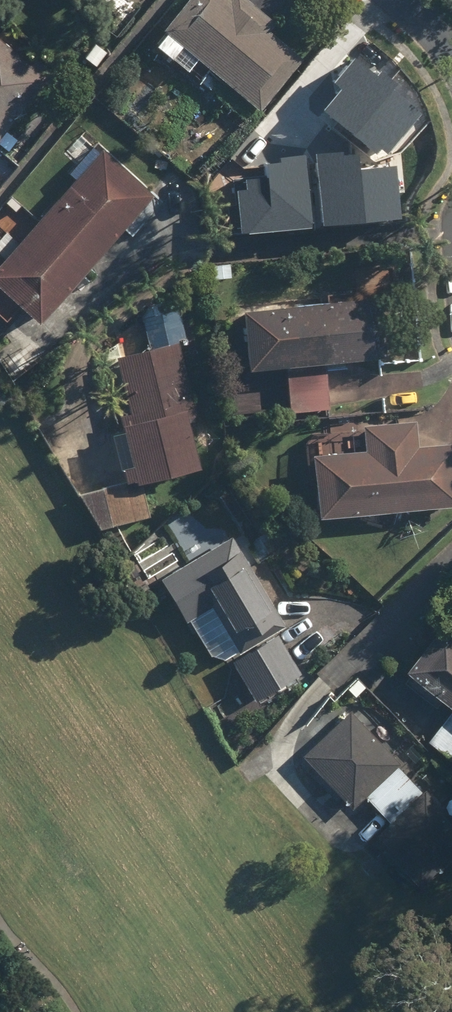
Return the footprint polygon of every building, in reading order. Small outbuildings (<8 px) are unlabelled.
[(147,48),(182,74),(190,63),(255,112),(297,58),(262,31),(270,21),(243,0),(184,0),(147,48)] [(0,47),(0,134),(43,83),(0,47)] [(362,83),(324,49),(294,83),(333,117),(362,83)] [(356,142),(311,103),(250,174),(295,213),(356,142)] [(100,152),(29,227),(14,214),(0,229),(0,322),(11,310),(28,326),(149,199),(100,152)] [(381,360),(376,297),(231,310),(236,373),(381,360)] [(126,417),(102,422),(116,487),(190,471),(178,414),(190,411),(174,343),(183,341),(175,304),(138,312),(146,351),(113,359),(126,417)] [(323,373),(281,376),(284,415),(326,411),(323,373)] [(302,434),(309,520),(451,508),(451,476),(450,446),(412,449),(411,426),(302,434)] [(145,519),(138,485),(79,497),(86,530),(145,519)] [(231,538),(155,580),(177,620),(206,604),(232,652),(225,656),(250,702),(296,677),(272,632),(280,628),(231,538)] [(441,628),(403,675),(448,712),(426,739),(451,760),(451,637),(441,628)] [(344,714),(298,759),(348,810),(361,798),(386,824),(371,838),(421,890),(451,860),(451,826),(344,714)]
